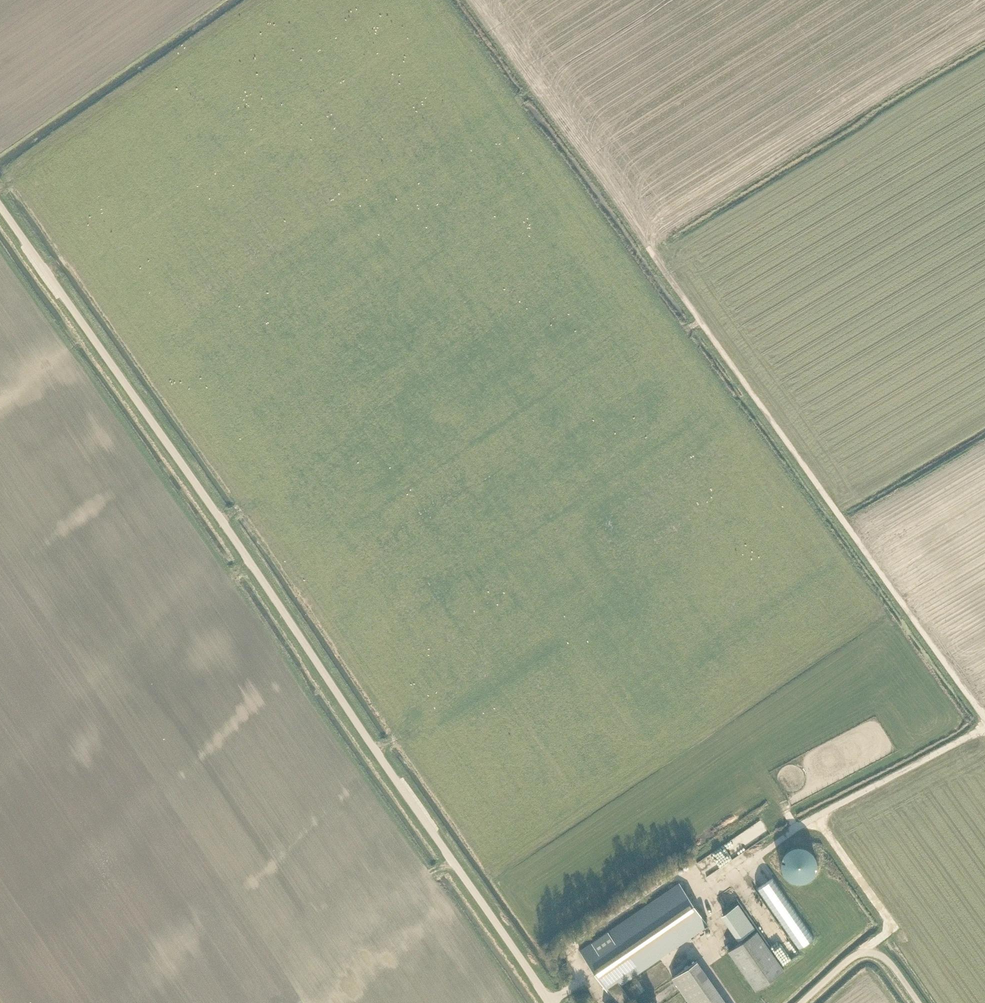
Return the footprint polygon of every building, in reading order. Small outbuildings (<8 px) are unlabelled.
[(817,865),(817,863),(817,861),(817,860),(816,858),(815,855),(814,853),(812,851),(810,848),(808,847),(807,847),(804,845),(802,845),(801,845),(797,845),(796,845),(794,845),(791,847),(789,847),(788,848),(787,850),(786,851),(784,853),(783,855),(782,856),(781,860),(781,863),(781,866),(782,869),(783,871),(784,874),(786,875),(787,876),(788,877),(789,878),(791,879),(794,880),(796,881),(797,881),(801,881),(802,881),(804,880),(806,880),(807,879),(809,878),(810,877),(811,876),(812,875),(814,872),(815,871),(816,868),(817,866),(817,865)] [(708,925),(679,882),(580,950),(609,992),(611,991),(619,1002),(618,1002),(625,1002),(631,999),(620,984),(708,925)] [(780,913),(799,944),(814,935),(788,893),(782,896),(789,907),(780,913)] [(721,915),(726,923),(737,939),(749,931),(755,927),(738,903),(721,915)] [(756,989),(784,970),(756,930),(728,949),(756,989)] [(689,1002),(727,1002),(697,960),(672,978),(689,1002)] [(636,990),(633,984),(628,987),(631,993),(636,990)]
